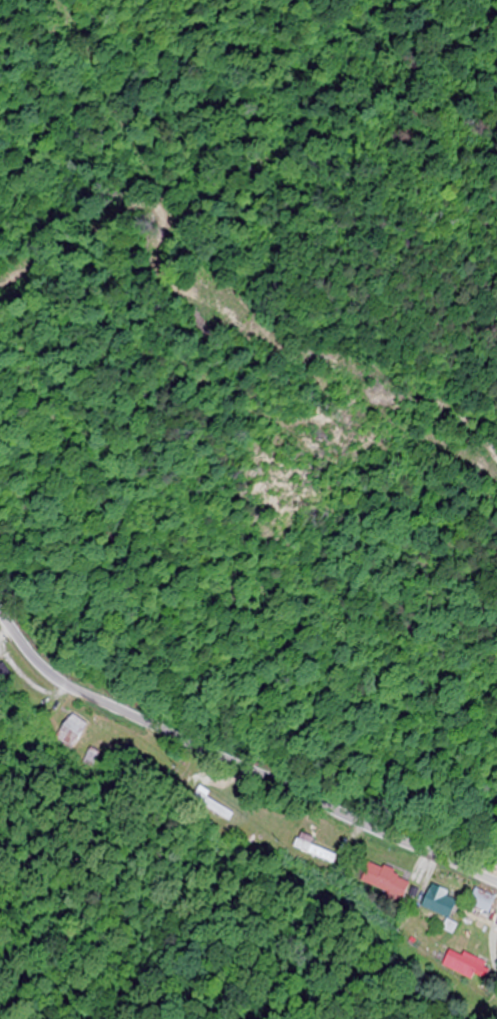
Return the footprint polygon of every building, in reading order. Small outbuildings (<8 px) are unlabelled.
[(86,722),(74,717),(69,733),(80,737),(86,722)] [(229,818),(192,795),(198,786),(234,809),(229,818)] [(295,843),(299,834),(337,851),(333,860),(295,843)] [(364,877),(371,859),(385,864),(386,862),(397,866),(396,869),(401,871),(400,874),(411,879),(405,894),(364,877)] [(431,885),(433,880),(450,888),(448,893),(458,897),(450,915),(423,903),(431,885)] [(478,884),(496,893),(496,895),(490,910),(470,901),(478,884)] [(486,964),(491,966),(487,976),(476,970),(473,977),(444,962),(452,946),(464,953),(466,948),(488,959),(486,964)]
